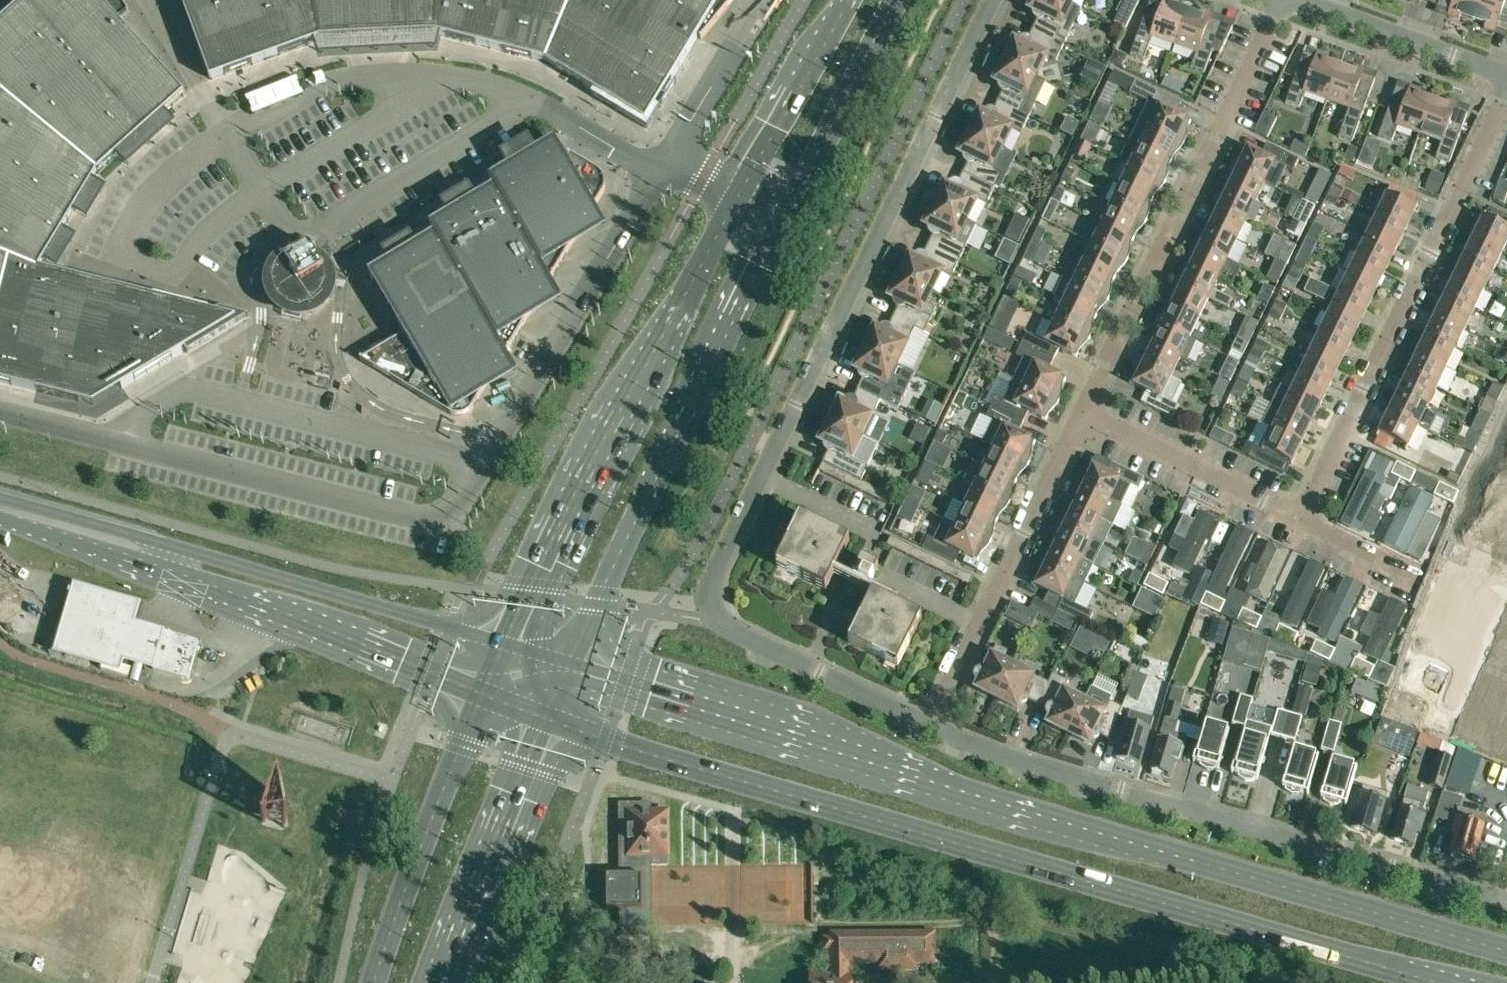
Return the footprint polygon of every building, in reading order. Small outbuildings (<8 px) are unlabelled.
[(183,95),(116,21),(129,13),(120,0),(27,0),(0,24),(0,92),(97,173),(183,95)] [(434,34),(492,49),(545,62),(600,95),(645,122),(697,36),(701,40),(734,0),(181,0),(210,80),(265,60),(319,40),(396,12),(397,36),(434,34)] [(1072,5),(1062,0),(1033,0),(1028,10),(1035,13),(1034,14),(1034,15),(1035,17),(1035,18),(1036,19),(1037,19),(1032,30),(1063,45),(1081,9),(1072,5)] [(1113,25),(1124,30),(1139,1),(1138,0),(1125,0),(1113,25)] [(1174,44),(1186,11),(1174,6),(1175,1),(1172,0),(1150,0),(1130,55),(1143,60),(1152,36),(1174,44)] [(1480,0),(1439,0),(1435,11),(1458,20),(1460,15),(1473,19),(1480,0)] [(1494,33),(1506,37),(1506,36),(1506,0),(1480,0),(1473,19),(1485,24),(1484,29),(1494,33)] [(1199,15),(1186,11),(1174,44),(1196,52),(1190,69),(1204,74),(1212,50),(1220,53),(1232,28),(1222,24),(1224,19),(1201,11),(1199,15)] [(1056,60),(1063,45),(1032,30),(1027,41),(1026,40),(1024,40),(1023,40),(1022,41),(1021,42),(1020,43),(1013,39),(1003,61),(1037,77),(1047,56),(1056,60)] [(1305,92),(1327,100),(1339,66),(1326,62),(1328,57),(1305,49),(1285,103),(1299,108),(1305,92)] [(1027,98),(1037,77),(1003,61),(993,82),(1000,85),(999,86),(999,87),(1000,89),(1000,90),(1001,91),(1002,91),(997,102),(1019,113),(1026,98),(1027,98)] [(1339,66),(1327,100),(1348,108),(1338,137),(1352,142),(1376,74),(1353,66),(1351,71),(1339,66)] [(1145,101),(1136,120),(1184,144),(1185,142),(1187,128),(1190,121),(1173,113),(1179,101),(1135,80),(1129,93),(1145,101)] [(1397,126),(1419,134),(1431,100),(1419,96),(1421,91),(1398,82),(1378,137),(1391,142),(1397,126)] [(66,224),(97,173),(0,92),(0,183),(66,224)] [(1431,100),(1419,134),(1441,142),(1435,158),(1449,163),(1469,108),(1446,100),(1444,105),(1431,100)] [(978,111),(968,133),(1002,149),(1012,128),(1021,132),(1028,117),(1019,113),(997,102),(992,113),(991,112),(990,112),(988,112),(987,113),(986,114),(985,115),(978,111)] [(1264,112),(1254,132),(1267,139),(1277,119),(1264,112)] [(1183,145),(1184,144),(1136,120),(1126,140),(1140,146),(1171,161),(1174,156),(1183,145)] [(962,174),(994,189),(1001,174),(992,170),(1002,149),(968,133),(958,154),(965,157),(965,158),(965,159),(965,161),(965,162),(966,163),(967,163),(962,174)] [(1095,147),(1098,141),(1083,134),(1080,140),(1095,147)] [(1079,140),(1072,155),(1084,161),(1091,146),(1079,140)] [(1131,165),(1130,166),(1165,182),(1166,181),(1168,167),(1171,161),(1140,146),(1126,140),(1117,158),(1131,165)] [(1367,140),(1358,163),(1373,169),(1382,145),(1367,140)] [(1290,150),(1305,157),(1309,148),(1295,141),(1290,150)] [(599,172),(597,171),(569,153),(567,155),(569,156),(565,158),(556,142),(490,181),(495,191),(497,190),(550,280),(573,242),(605,223),(595,207),(602,194),(603,192),(604,190),(605,188),(605,186),(605,184),(604,181),(604,179),(603,177),(602,175),(600,173),(599,172)] [(1231,164),(1230,166),(1264,182),(1276,188),(1286,168),(1293,171),(1298,160),(1266,144),(1261,155),(1243,147),(1240,153),(1231,164)] [(1165,182),(1130,166),(1121,185),(1152,200),(1155,195),(1164,184),(1165,182)] [(1255,202),(1264,182),(1230,166),(1229,167),(1226,181),(1224,187),(1255,202)] [(1430,171),(1424,188),(1438,193),(1444,176),(1430,171)] [(944,183),(933,204),(967,221),(967,220),(977,200),(986,204),(994,189),(962,174),(957,185),(956,184),(955,184),(953,184),(952,185),(951,186),(950,187),(944,183)] [(1506,194),(1506,192),(1506,183),(1499,180),(1496,190),(1506,194)] [(0,183),(0,239),(44,261),(66,224),(0,183)] [(1332,184),(1328,192),(1339,197),(1343,190),(1332,184)] [(1121,185),(1111,205),(1146,221),(1147,219),(1150,206),(1152,200),(1121,185)] [(1212,203),(1211,205),(1246,221),(1255,202),(1224,187),(1221,192),(1212,203)] [(1057,189),(1051,200),(1059,204),(1064,193),(1057,189)] [(436,239),(438,238),(506,353),(529,315),(560,296),(550,280),(497,190),(495,191),(430,230),(436,239)] [(1388,191),(1376,215),(1402,228),(1406,229),(1417,205),(1416,204),(1414,208),(1387,195),(1389,191),(1388,191)] [(1339,197),(1328,192),(1325,200),(1336,205),(1339,197)] [(1049,222),(1059,204),(1051,200),(1042,218),(1049,222)] [(1309,220),(1315,208),(1300,201),(1295,212),(1309,220)] [(967,221),(933,204),(923,226),(924,226),(930,229),(930,233),(932,235),(927,246),(959,261),(966,246),(977,225),(967,220),(967,221)] [(1146,221),(1111,205),(1102,224),(1133,240),(1136,234),(1145,223),(1146,221)] [(1205,226),(1236,241),(1246,221),(1211,205),(1210,206),(1208,220),(1205,226)] [(1473,238),(1502,252),(1506,242),(1506,229),(1483,218),(1485,214),(1484,214),(1473,238)] [(1406,229),(1402,228),(1376,215),(1367,234),(1396,249),(1406,229)] [(1291,222),(1284,236),(1298,242),(1304,229),(1291,222)] [(1313,223),(1310,231),(1321,236),(1324,228),(1313,223)] [(1102,224),(1092,244),(1127,261),(1128,259),(1130,245),(1133,240),(1102,224)] [(1193,242),(1192,243),(1227,260),(1236,241),(1205,226),(1202,231),(1193,242)] [(1040,242),(1046,232),(1038,228),(1032,239),(1040,242)] [(1321,236),(1310,231),(1306,238),(1317,243),(1321,236)] [(1387,268),(1396,249),(1367,234),(1357,254),(1383,266),(1387,268)] [(371,278),(404,334),(485,388),(516,369),(506,353),(438,238),(436,239),(371,278)] [(1493,271),(1502,252),(1473,238),(1463,257),(1493,271)] [(44,261),(0,239),(0,293),(32,280),(44,261)] [(1040,242),(1032,239),(1024,257),(1032,261),(1040,242)] [(1186,265),(1217,280),(1222,269),(1236,276),(1241,267),(1227,260),(1192,243),(1191,245),(1189,259),(1186,265)] [(1127,261),(1092,244),(1083,263),(1114,278),(1117,273),(1126,262),(1127,261)] [(271,297),(273,300),(274,303),(276,305),(278,307),(281,309),(283,311),(286,312),(289,313),(291,314),(294,315),(297,315),(300,316),(303,315),(306,315),(309,314),(312,313),(315,312),(317,310),(320,309),(322,306),(324,304),(326,302),(327,299),(329,297),(330,294),(331,292),(331,289),(331,286),(332,283),(330,275),(331,275),(328,268),(327,267),(324,269),(310,245),(286,259),(284,256),(282,258),(279,260),(277,262),(275,264),(273,267),(271,270),(270,273),(269,276),(269,279),(268,282),(268,285),(269,288),(269,291),(270,294),(271,297)] [(909,255),(898,276),(932,293),(942,272),(951,276),(959,261),(927,246),(922,256),(921,256),(920,256),(918,256),(917,257),(916,258),(915,259),(909,255)] [(1387,268),(1383,266),(1357,254),(1348,273),(1377,287),(1387,268)] [(1463,257),(1454,277),(1483,291),(1493,271),(1463,257)] [(1275,260),(1266,279),(1277,285),(1286,265),(1275,260)] [(1295,262),(1291,269),(1302,275),(1306,267),(1295,262)] [(1074,282),(1073,283),(1108,299),(1109,297),(1112,284),(1114,278),(1083,263),(1074,282)] [(1174,281),(1173,283),(1208,299),(1228,309),(1232,299),(1218,292),(1217,294),(1212,291),(1217,280),(1186,265),(1183,270),(1174,281)] [(1302,275),(1291,269),(1287,277),(1298,282),(1302,275)] [(1368,307),(1377,287),(1348,273),(1338,293),(1364,305),(1368,307)] [(915,329),(914,329),(924,333),(936,308),(927,304),(932,293),(898,276),(888,297),(895,301),(895,302),(895,303),(895,304),(896,306),(896,307),(897,307),(892,318),(915,329)] [(1022,281),(1013,277),(1012,276),(1003,295),(1004,296),(1013,300),(1022,281)] [(1064,301),(1064,302),(1095,317),(1098,312),(1107,301),(1108,299),(1073,283),(1074,282),(1062,276),(1053,296),(1064,301)] [(1444,296),(1448,298),(1474,310),(1483,291),(1454,277),(1444,296)] [(0,293),(0,382),(92,405),(217,331),(213,328),(210,325),(206,323),(202,321),(198,319),(194,317),(190,316),(185,315),(181,314),(176,313),(172,313),(167,313),(163,313),(158,313),(153,313),(149,312),(144,311),(139,309),(135,308),(130,306),(126,304),(122,301),(117,299),(113,297),(108,295),(103,294),(99,293),(94,293),(89,292),(84,292),(74,293),(69,292),(64,292),(59,291),(54,290),(49,289),(44,287),(32,280),(0,293)] [(1167,304),(1199,319),(1208,299),(1173,283),(1172,284),(1170,298),(1167,304)] [(1274,290),(1264,285),(1258,298),(1267,303),(1274,290)] [(1368,307),(1364,305),(1338,293),(1329,312),(1358,326),(1368,307)] [(1444,296),(1436,314),(1435,315),(1464,330),(1474,310),(1448,298),(1444,296)] [(1276,301),(1272,309),(1283,314),(1287,306),(1276,301)] [(1064,302),(1055,321),(1089,338),(1090,336),(1093,322),(1095,317),(1064,302)] [(1155,320),(1155,322),(1189,338),(1199,319),(1167,304),(1164,309),(1155,320)] [(1283,314),(1272,309),(1268,316),(1279,321),(1283,314)] [(1349,346),(1358,326),(1329,312),(1319,332),(1349,346)] [(1435,315),(1425,335),(1455,349),(1464,330),(1435,315)] [(1235,337),(1241,339),(1248,343),(1258,323),(1246,316),(1235,337)] [(874,327),(864,348),(897,365),(898,363),(907,344),(914,329),(915,329),(892,318),(887,328),(886,328),(885,328),(884,328),(882,329),(881,329),(881,330),(874,327)] [(1021,344),(1053,360),(1059,349),(1076,357),(1079,350),(1088,340),(1089,338),(1055,321),(1053,324),(1042,318),(1034,336),(1026,333),(1021,344)] [(1148,343),(1180,358),(1189,338),(1155,322),(1154,323),(1151,337),(1148,343)] [(1339,366),(1340,364),(1349,346),(1319,332),(1310,351),(1339,366)] [(485,388),(404,334),(362,359),(361,358),(360,360),(448,414),(450,415),(453,416),(455,416),(457,417),(459,417),(462,416),(464,416),(466,415),(468,414),(469,412),(471,410),(472,409),(485,388)] [(1425,335),(1417,353),(1416,354),(1445,369),(1455,349),(1425,335)] [(1248,343),(1241,339),(1235,337),(1229,349),(1242,356),(1248,343)] [(1257,340),(1253,348),(1264,353),(1268,345),(1257,340)] [(1136,359),(1136,360),(1170,377),(1180,358),(1148,343),(1146,348),(1136,359)] [(1011,378),(1041,393),(1059,401),(1060,399),(1062,385),(1065,379),(1048,370),(1053,360),(1021,344),(1015,355),(1021,358),(1011,378)] [(898,363),(897,365),(864,348),(853,369),(854,370),(860,373),(860,376),(863,379),(857,390),(889,405),(898,409),(916,371),(898,363)] [(1264,353),(1253,348),(1249,355),(1260,361),(1264,353)] [(1300,371),(1330,385),(1339,366),(1310,351),(1300,371)] [(1407,374),(1410,375),(1436,388),(1445,369),(1416,354),(1407,374)] [(1239,362),(1228,357),(1219,376),(1230,382),(1239,362)] [(1181,383),(1170,377),(1136,360),(1135,362),(1132,376),(1129,383),(1146,391),(1141,402),(1173,418),(1179,406),(1172,403),(1181,383)] [(1321,404),(1330,385),(1300,371),(1291,390),(1321,404)] [(1397,393),(1427,408),(1436,388),(1410,375),(1407,374),(1397,393)] [(1059,401),(1041,393),(1011,378),(1001,398),(996,396),(990,407),(1023,422),(1028,411),(1046,420),(1049,413),(1058,403),(1059,401)] [(1238,379),(1234,387),(1245,392),(1249,384),(1238,379)] [(1493,382),(1489,390),(1500,395),(1504,387),(1493,382)] [(1311,424),(1321,404),(1291,390),(1279,384),(1269,404),(1308,422),(1311,424)] [(1245,392),(1234,387),(1230,394),(1241,400),(1245,392)] [(849,400),(846,402),(840,400),(839,399),(829,420),(862,437),(878,444),(888,423),(873,416),(872,416),(879,401),(857,390),(852,400),(849,400)] [(1500,395),(1489,390),(1486,397),(1497,403),(1500,395)] [(1388,413),(1391,414),(1417,427),(1428,432),(1438,413),(1427,408),(1397,393),(1388,413)] [(1260,423),(1272,429),(1302,443),(1311,424),(1308,422),(1269,404),(1257,397),(1248,416),(1260,422),(1260,423)] [(1018,433),(1023,422),(990,407),(985,418),(989,420),(979,440),(994,447),(1028,464),(1029,462),(1032,448),(1035,442),(1018,433)] [(1471,429),(1481,434),(1490,416),(1479,411),(1471,429)] [(1391,414),(1388,413),(1376,437),(1377,437),(1379,433),(1406,447),(1404,450),(1406,451),(1417,427),(1391,414)] [(829,420),(818,441),(820,442),(825,445),(825,448),(828,451),(823,461),(822,462),(845,473),(860,480),(878,444),(862,437),(829,420)] [(947,432),(939,428),(934,441),(945,446),(949,437),(947,432)] [(1290,468),(1302,443),(1272,429),(1262,449),(1254,446),(1248,458),(1286,476),(1290,468)] [(1471,429),(1467,436),(1461,449),(1472,454),(1481,434),(1471,429)] [(1209,438),(1220,443),(1224,435),(1213,430),(1209,438)] [(934,442),(928,453),(936,457),(942,446),(934,442)] [(1027,466),(1028,464),(994,447),(984,467),(1016,482),(1018,476),(1027,466)] [(1016,482),(984,467),(969,459),(960,479),(975,486),(1009,503),(1010,501),(1013,487),(1016,482)] [(924,460),(915,480),(927,486),(937,466),(924,460)] [(832,467),(822,462),(818,471),(827,476),(832,467)] [(1076,482),(1075,484),(1121,506),(1128,510),(1138,490),(1144,478),(1111,462),(1106,473),(1089,465),(1085,472),(1076,482)] [(1397,463),(1391,474),(1410,484),(1415,472),(1397,463)] [(1343,525),(1364,535),(1391,475),(1371,466),(1343,525)] [(829,476),(837,480),(841,472),(833,468),(832,467),(827,476),(829,476)] [(1461,477),(1450,471),(1446,479),(1457,485),(1461,477)] [(844,473),(841,472),(837,480),(840,481),(846,485),(850,476),(844,473)] [(846,485),(850,487),(856,489),(860,481),(854,478),(850,476),(846,485)] [(856,489),(861,492),(865,494),(869,485),(865,483),(860,481),(856,489)] [(1112,526),(1121,506),(1075,484),(1075,486),(1072,500),(1069,505),(1112,526)] [(1439,484),(1434,495),(1453,504),(1452,504),(1458,493),(1439,484)] [(869,485),(865,494),(872,497),(874,498),(879,490),(876,489),(869,485)] [(917,506),(924,492),(912,486),(905,500),(917,506)] [(1008,504),(1009,503),(975,486),(965,505),(997,521),(999,515),(1008,504)] [(879,490),(874,498),(882,502),(884,503),(888,495),(887,494),(879,490)] [(1384,548),(1412,560),(1437,503),(1409,491),(1384,548)] [(888,495),(884,503),(893,508),(897,499),(888,495)] [(910,522),(917,506),(905,500),(897,516),(910,522)] [(994,526),(997,521),(965,505),(956,525),(990,542),(991,540),(994,526)] [(1057,523),(1103,545),(1112,526),(1069,505),(1066,510),(1057,521),(1057,523)] [(1158,570),(1184,582),(1215,518),(1188,505),(1158,570)] [(825,590),(835,569),(849,541),(800,517),(799,518),(798,518),(793,528),(794,529),(776,566),(777,567),(777,568),(787,573),(788,572),(825,590)] [(1050,544),(1093,565),(1103,545),(1057,523),(1056,525),(1053,539),(1050,544)] [(990,543),(990,542),(956,525),(946,545),(928,536),(922,547),(955,563),(960,552),(977,561),(980,554),(990,543)] [(1237,527),(1210,587),(1225,593),(1252,533),(1237,527)] [(901,542),(890,537),(886,546),(896,551),(901,542)] [(1267,541),(1243,592),(1269,604),(1293,553),(1267,541)] [(901,542),(896,551),(898,551),(907,556),(911,547),(902,543),(901,542)] [(1148,543),(1142,554),(1150,558),(1156,547),(1148,543)] [(1038,562),(1041,563),(1084,584),(1093,565),(1050,544),(1048,549),(1038,560),(1038,562)] [(921,552),(914,549),(911,547),(907,556),(910,557),(917,561),(921,552)] [(921,552),(917,561),(921,563),(927,566),(931,557),(926,554),(921,552)] [(1298,555),(1268,615),(1297,629),(1327,569),(1298,555)] [(942,562),(931,557),(927,566),(938,571),(942,562)] [(853,578),(870,586),(878,568),(862,560),(853,578)] [(948,576),(952,567),(949,566),(942,562),(938,571),(945,574),(948,576)] [(1073,604),(1084,584),(1041,563),(1038,562),(1037,564),(1034,577),(1031,584),(1048,592),(1043,603),(1057,610),(1075,619),(1087,624),(1092,613),(1081,608),(1073,604)] [(962,572),(961,572),(952,567),(948,576),(957,580),(958,581),(962,572)] [(1213,575),(1199,568),(1184,599),(1199,606),(1213,575)] [(1137,586),(1142,575),(1134,571),(1129,582),(1137,586)] [(962,572),(958,581),(969,586),(973,577),(962,572)] [(1333,573),(1304,632),(1334,646),(1363,587),(1333,573)] [(1149,575),(1144,587),(1163,596),(1168,584),(1149,575)] [(153,670),(164,632),(134,623),(139,607),(68,587),(49,652),(118,672),(122,660),(153,670)] [(1200,604),(1219,614),(1225,602),(1206,593),(1204,596),(1200,604)] [(872,594),(854,631),(853,631),(848,641),(849,642),(848,643),(885,661),(885,663),(895,668),(896,666),(897,667),(921,618),(872,594)] [(1051,622),(1057,610),(1043,603),(1034,599),(1029,611),(1051,622)] [(1390,599),(1362,657),(1382,666),(1409,608),(1390,599)] [(1242,609),(1237,621),(1256,629),(1261,618),(1242,609)] [(1211,631),(1227,636),(1231,624),(1215,619),(1211,631)] [(1292,646),(1298,634),(1279,625),(1273,637),(1292,646)] [(1111,638),(1092,629),(1085,644),(1104,653),(1111,638)] [(164,632),(153,670),(188,680),(199,642),(190,639),(164,632)] [(1148,641),(1130,633),(1126,642),(1144,650),(1148,641)] [(1331,661),(1350,670),(1355,658),(1361,647),(1342,638),(1331,661)] [(1315,641),(1310,652),(1329,662),(1329,661),(1335,650),(1315,641)] [(996,699),(1012,665),(1001,660),(1006,651),(996,646),(987,664),(985,664),(984,664),(983,664),(982,665),(981,666),(980,667),(976,675),(976,676),(976,677),(976,679),(976,680),(977,681),(978,682),(975,688),(996,699)] [(1355,658),(1350,670),(1369,679),(1374,667),(1355,658)] [(1027,700),(1037,705),(1048,683),(1033,676),(1012,665),(996,699),(1017,709),(1020,702),(1021,703),(1023,703),(1024,702),(1025,702),(1026,701),(1027,700)] [(1319,687),(1324,671),(1308,666),(1304,682),(1319,687)] [(1135,673),(1126,696),(1138,701),(1147,678),(1135,673)] [(1047,724),(1068,734),(1084,700),(1063,690),(1068,681),(1052,674),(1048,683),(1037,705),(1048,710),(1047,712),(1047,713),(1048,714),(1048,715),(1049,716),(1050,717),(1047,724)] [(1384,691),(1356,679),(1350,693),(1378,705),(1384,691)] [(1174,686),(1169,703),(1158,740),(1149,770),(1171,776),(1175,762),(1180,764),(1184,748),(1184,747),(1187,737),(1174,733),(1178,721),(1176,721),(1181,706),(1185,690),(1174,686)] [(1245,727),(1246,721),(1252,699),(1240,696),(1232,724),(1245,727)] [(1095,706),(1084,700),(1068,734),(1089,744),(1092,738),(1093,738),(1094,738),(1096,738),(1097,737),(1098,736),(1099,735),(1109,740),(1122,708),(1100,697),(1095,706)] [(1270,734),(1283,738),(1290,714),(1278,710),(1272,729),(1246,721),(1245,727),(1242,736),(1231,773),(1232,774),(1232,773),(1238,775),(1238,777),(1245,781),(1253,781),(1253,779),(1257,780),(1270,734)] [(1302,717),(1290,714),(1283,738),(1295,742),(1302,717)] [(1420,734),(1382,718),(1372,743),(1410,758),(1420,734)] [(1329,721),(1321,749),(1333,753),(1341,725),(1329,721)] [(1126,724),(1116,760),(1122,762),(1133,767),(1133,766),(1140,767),(1150,731),(1126,724)] [(1203,724),(1193,762),(1194,763),(1194,762),(1200,764),(1200,765),(1206,770),(1215,770),(1215,768),(1218,769),(1229,733),(1204,726),(1205,725),(1203,724)] [(1453,751),(1440,745),(1427,788),(1441,792),(1453,751)] [(1459,750),(1445,789),(1469,797),(1482,759),(1459,750)] [(1317,758),(1293,751),(1282,787),(1285,788),(1285,790),(1292,794),(1300,794),(1300,792),(1306,794),(1306,795),(1307,795),(1318,758),(1317,757),(1317,758)] [(1346,806),(1357,769),(1355,768),(1355,769),(1331,762),(1320,798),(1324,799),(1323,801),(1330,805),(1338,805),(1339,803),(1345,805),(1344,806),(1346,806)] [(1391,840),(1413,846),(1416,833),(1420,834),(1425,817),(1421,816),(1427,795),(1428,790),(1407,785),(1401,810),(1400,810),(1391,840)] [(1360,796),(1350,828),(1376,835),(1385,803),(1387,794),(1363,787),(1360,796)] [(1474,861),(1480,840),(1483,839),(1485,834),(1483,831),(1484,827),(1483,827),(1486,817),(1458,809),(1461,798),(1442,793),(1434,819),(1453,824),(1450,834),(1454,835),(1449,853),(1461,857),(1460,859),(1471,862),(1472,860),(1474,861)] [(650,805),(619,805),(621,878),(608,877),(607,909),(621,909),(620,934),(651,934),(651,923),(650,924),(650,866),(667,867),(667,855),(667,850),(669,848),(669,841),(667,838),(666,813),(650,814),(650,805)] [(850,974),(856,974),(856,964),(878,964),(878,971),(916,970),(916,964),(940,963),(940,951),(935,951),(935,933),(830,933),(830,938),(823,938),(823,951),(830,951),(830,977),(812,977),(812,982),(850,982),(850,974)]
